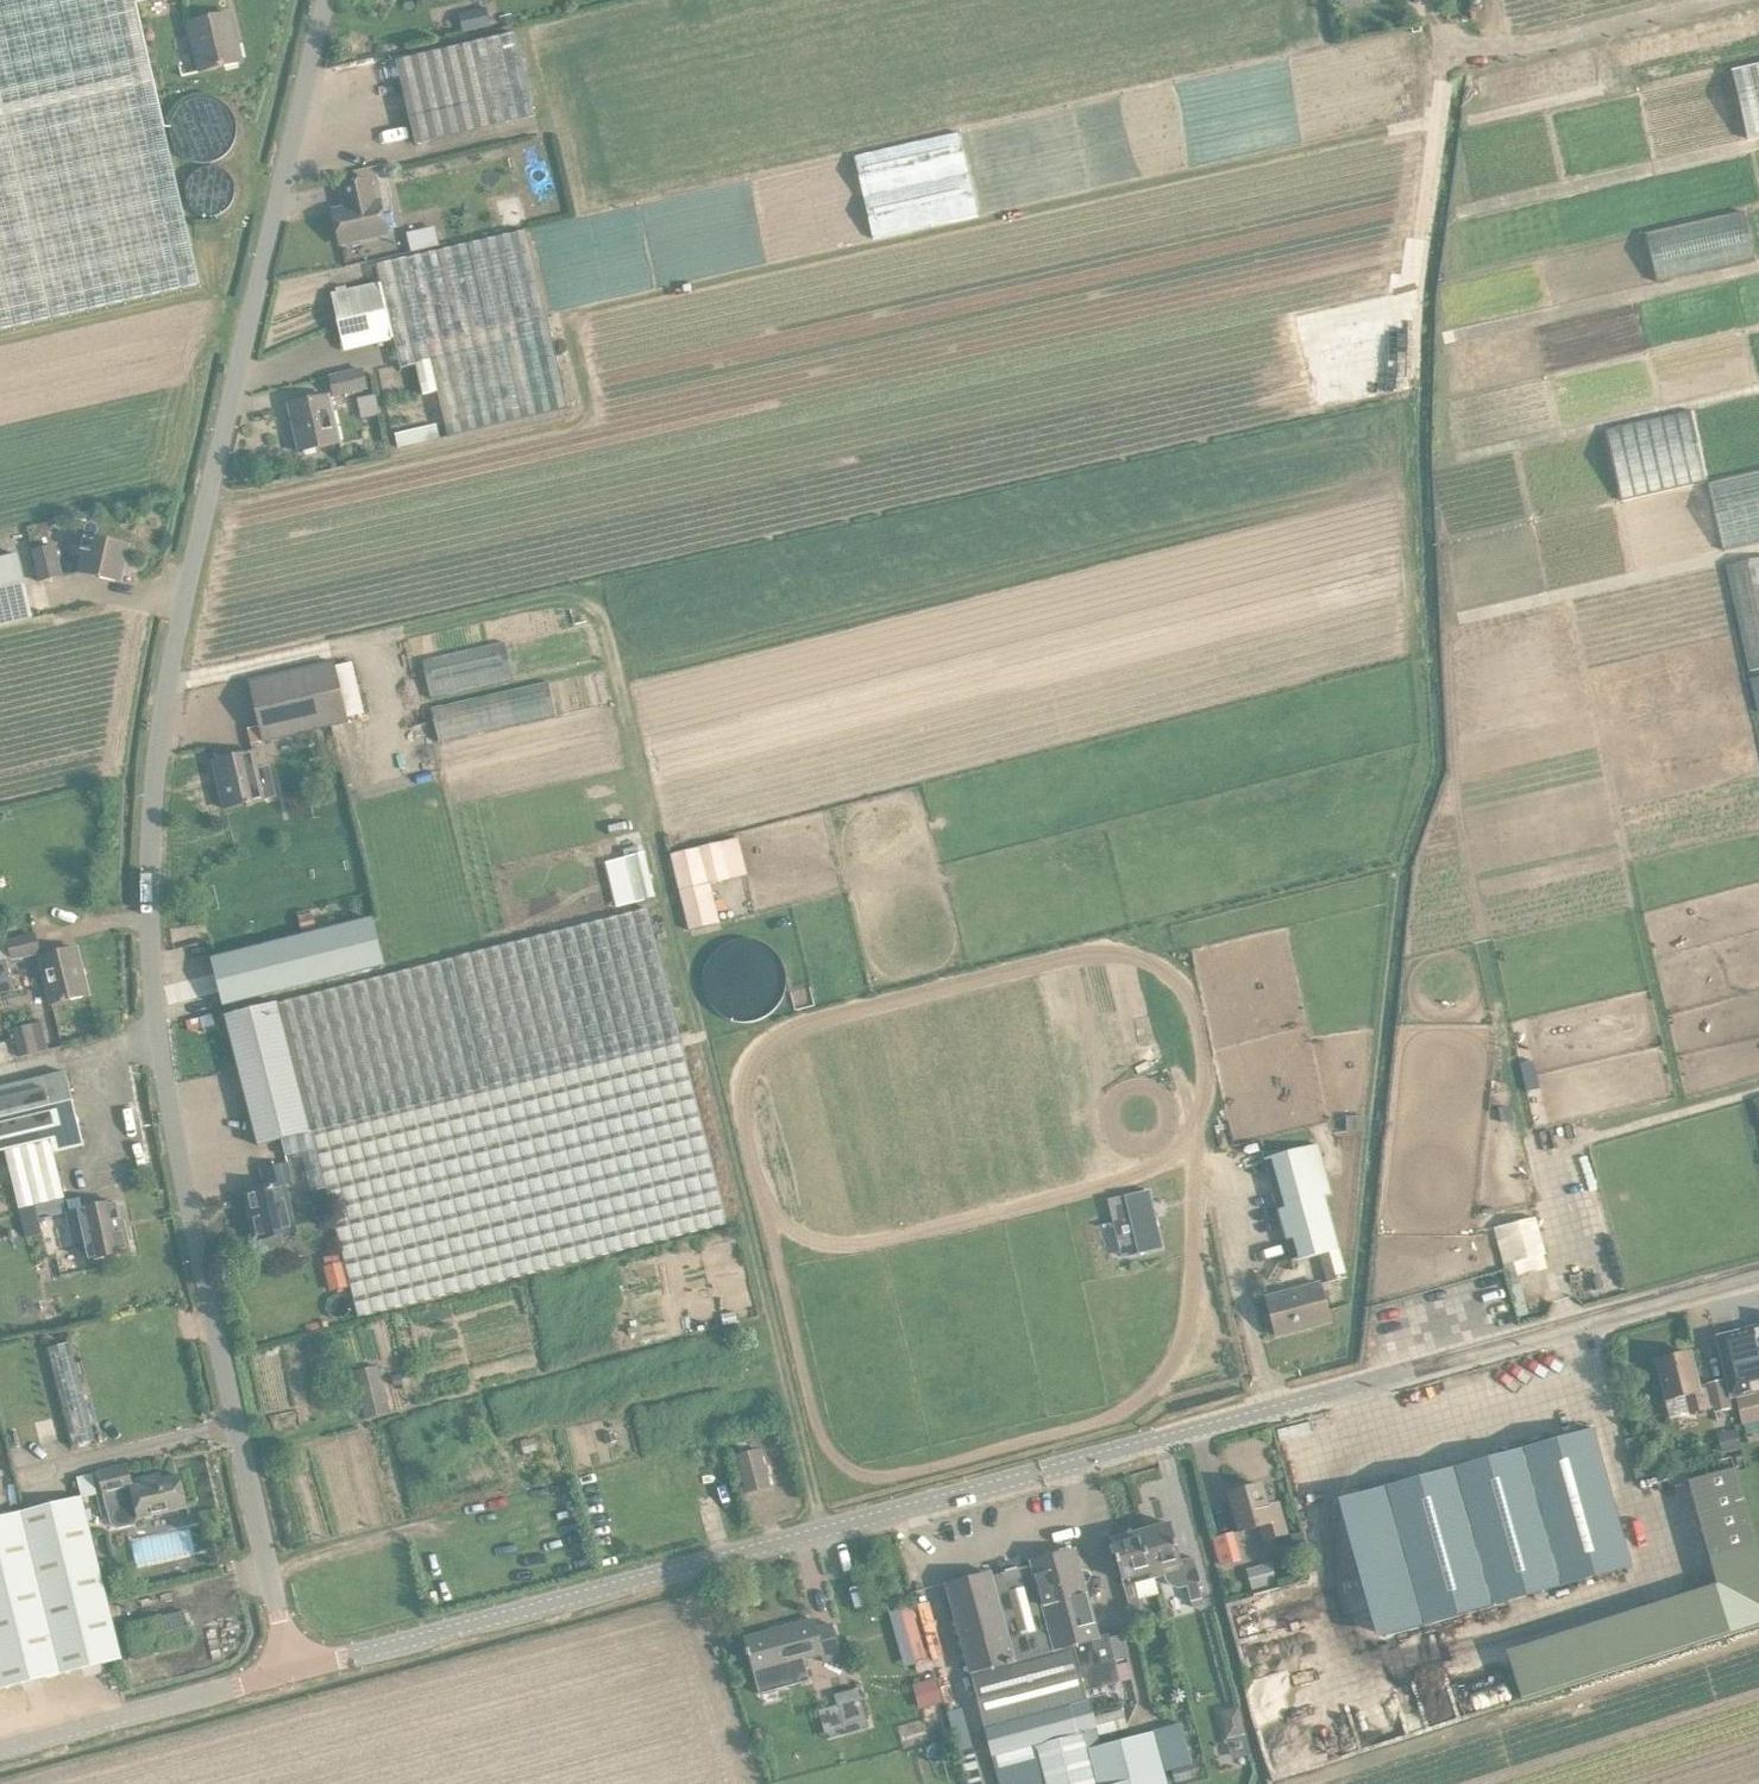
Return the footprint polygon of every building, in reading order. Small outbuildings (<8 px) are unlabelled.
[(200,285),(135,2),(142,0),(0,0),(0,330),(200,285)] [(459,12),(463,28),(491,22),(488,6),(459,12)] [(199,71),(241,61),(230,12),(188,22),(199,71)] [(392,51),(406,132),(527,111),(513,29),(392,51)] [(1758,132),(1758,60),(1735,66),(1750,134),(1758,132)] [(221,96),(185,101),(191,146),(228,141),(221,96)] [(851,156),(747,177),(765,260),(857,240),(846,188),(857,186),(851,156)] [(345,207),(333,210),(340,243),(386,233),(379,200),(373,201),(368,178),(340,184),(345,207)] [(411,248),(440,242),(436,223),(407,230),(411,248)] [(401,253),(439,434),(563,408),(535,277),(525,228),(430,247),(401,253)] [(392,337),(380,282),(346,290),(345,285),(335,287),(336,292),(330,293),(343,349),(391,338),(392,337)] [(333,395),(366,387),(362,369),(329,376),(333,395)] [(288,404),(299,451),(338,442),(327,395),(288,404)] [(418,427),(397,432),(399,442),(439,434),(437,424),(418,428),(418,427)] [(1535,517),(1621,501),(1614,459),(1599,461),(1594,435),(1523,448),(1535,517)] [(1721,545),(1758,539),(1758,470),(1725,475),(1731,509),(1715,511),(1721,545)] [(82,554),(79,572),(120,581),(128,545),(99,539),(100,537),(98,536),(98,538),(75,533),(71,552),(82,554)] [(38,580),(61,575),(54,545),(31,550),(38,580)] [(32,617),(17,553),(0,557),(0,624),(32,617)] [(418,659),(427,697),(510,678),(501,640),(418,659)] [(1751,668),(1758,666),(1758,649),(1748,652),(1751,668)] [(263,740),(346,721),(332,661),(249,680),(263,740)] [(489,726),(610,702),(603,668),(483,692),(489,726)] [(245,803),(246,805),(250,804),(249,802),(275,796),(267,763),(256,766),(252,751),(213,760),(224,808),(245,803)] [(688,930),(718,922),(709,883),(728,879),(719,842),(670,854),(688,930)] [(635,901),(654,897),(643,852),(624,857),(635,901)] [(314,1148),(300,1152),(310,1191),(324,1188),(357,1316),(727,1223),(647,907),(276,1001),(309,1130),(314,1148)] [(210,958),(222,1004),(383,964),(372,918),(210,958)] [(38,951),(34,934),(8,941),(0,943),(0,958),(12,956),(12,957),(38,951)] [(788,979),(788,978),(787,970),(785,963),(781,956),(777,951),(771,947),(764,943),(755,941),(747,940),(736,943),(729,947),(723,952),(717,959),(714,965),(713,972),(712,979),(713,986),(715,992),(719,1000),(724,1005),(730,1010),(736,1013),(743,1015),(751,1016),(760,1015),(766,1012),(772,1009),(777,1005),(782,998),(785,993),(787,985),(788,979)] [(87,994),(75,947),(39,956),(51,1003),(87,994)] [(0,959),(0,992),(13,989),(5,958),(0,959)] [(309,1130),(276,1001),(225,1014),(258,1144),(280,1138),(285,1156),(300,1152),(314,1148),(309,1130)] [(19,1056),(37,1051),(30,1023),(12,1028),(19,1056)] [(0,1086),(0,1151),(5,1150),(19,1208),(34,1204),(64,1197),(52,1151),(83,1144),(65,1071),(0,1086)] [(1330,1193),(1316,1143),(1264,1158),(1292,1261),(1338,1249),(1323,1195),(1330,1193)] [(265,1186),(262,1187),(244,1191),(255,1240),(259,1239),(261,1246),(266,1249),(279,1246),(282,1241),(280,1234),(294,1231),(284,1183),(291,1182),(286,1162),(261,1168),(265,1186)] [(1147,1191),(1109,1200),(1114,1221),(1130,1217),(1138,1252),(1160,1246),(1147,1191)] [(125,1230),(122,1231),(121,1231),(114,1200),(66,1211),(73,1243),(85,1240),(89,1259),(129,1250),(125,1230)] [(1502,1264),(1544,1253),(1534,1216),(1493,1226),(1502,1264)] [(1298,1329),(1329,1320),(1319,1283),(1265,1297),(1275,1334),(1277,1334),(1276,1332),(1297,1326),(1298,1329)] [(1751,1328),(1743,1329),(1743,1328),(1742,1329),(1733,1331),(1733,1333),(1720,1336),(1719,1334),(1715,1336),(1730,1398),(1735,1397),(1742,1423),(1758,1419),(1758,1325),(1751,1328)] [(1655,1360),(1665,1399),(1669,1417),(1708,1407),(1704,1389),(1699,1390),(1690,1352),(1655,1360)] [(364,1417),(388,1412),(377,1366),(353,1371),(364,1417)] [(1714,1411),(1728,1407),(1721,1379),(1707,1383),(1714,1411)] [(1523,1448),(1383,1487),(1422,1624),(1629,1566),(1591,1429),(1589,1429),(1588,1426),(1564,1432),(1565,1436),(1549,1441),(1548,1437),(1522,1444),(1523,1448)] [(1723,1449),(1739,1445),(1735,1429),(1719,1433),(1723,1449)] [(745,1492),(768,1486),(759,1449),(736,1455),(745,1492)] [(1734,1467),(1687,1480),(1708,1557),(1755,1543),(1734,1467)] [(138,1521),(186,1510),(179,1480),(164,1484),(162,1476),(130,1483),(127,1470),(100,1477),(108,1509),(134,1503),(138,1521)] [(81,1497),(96,1493),(91,1473),(76,1477),(81,1497)] [(1259,1525),(1263,1539),(1286,1533),(1277,1503),(1276,1503),(1276,1504),(1267,1506),(1261,1484),(1228,1493),(1239,1531),(1259,1525)] [(121,1658),(80,1496),(0,1515),(0,1688),(121,1658)] [(1150,1529),(1142,1531),(1155,1577),(1164,1574),(1165,1578),(1167,1582),(1170,1584),(1178,1587),(1186,1585),(1190,1600),(1192,1605),(1202,1603),(1200,1598),(1201,1597),(1197,1582),(1200,1581),(1193,1556),(1180,1560),(1170,1523),(1166,1524),(1165,1521),(1153,1525),(1154,1527),(1150,1528),(1150,1529)] [(1123,1585),(1155,1577),(1142,1531),(1142,1530),(1135,1532),(1135,1531),(1123,1534),(1123,1535),(1110,1539),(1123,1585)] [(1755,1543),(1708,1557),(1716,1587),(1504,1653),(1521,1701),(1758,1624),(1758,1556),(1755,1543)] [(1030,1560),(1031,1565),(1053,1650),(1073,1645),(1085,1691),(1119,1682),(1106,1634),(1097,1637),(1091,1616),(1092,1616),(1091,1615),(1086,1594),(1083,1581),(1087,1580),(1087,1579),(1080,1581),(1078,1573),(1080,1572),(1080,1570),(1079,1570),(1074,1550),(1074,1548),(1067,1550),(1067,1551),(1037,1559),(1036,1558),(1030,1560)] [(234,1569),(232,1562),(224,1563),(226,1570),(234,1569)] [(952,1581),(945,1583),(946,1584),(952,1605),(951,1605),(952,1606),(958,1627),(957,1627),(958,1628),(964,1649),(963,1649),(964,1651),(970,1671),(969,1671),(991,1755),(1086,1730),(1095,1728),(1096,1727),(1089,1700),(1087,1700),(1085,1691),(1073,1645),(1053,1650),(1031,1565),(1021,1567),(1019,1567),(1018,1563),(1001,1568),(1002,1572),(1000,1572),(1000,1573),(990,1576),(989,1571),(982,1573),(952,1581)] [(1143,1618),(1142,1613),(1138,1597),(1127,1600),(1131,1616),(1132,1616),(1133,1621),(1143,1618)] [(134,1654),(190,1639),(183,1611),(127,1626),(134,1654)] [(745,1636),(748,1649),(745,1649),(749,1662),(751,1661),(756,1679),(757,1678),(758,1683),(789,1675),(787,1670),(823,1661),(825,1668),(841,1663),(831,1623),(816,1627),(813,1618),(778,1627),(779,1631),(769,1633),(768,1630),(745,1636)] [(1121,1638),(1108,1641),(1113,1657),(1125,1654),(1121,1638)] [(936,1675),(914,1682),(921,1706),(943,1699),(936,1675)] [(1225,1738),(1245,1733),(1238,1705),(1223,1709),(1220,1715),(1225,1738)] [(848,1732),(852,1731),(848,1716),(825,1723),(829,1738),(834,1736),(837,1747),(851,1743),(848,1732)] [(1087,1749),(1100,1745),(1095,1728),(1086,1730),(991,1755),(997,1779),(1041,1767),(1039,1762),(1087,1749)] [(1152,1731),(1100,1745),(1087,1749),(1097,1783),(1166,1783),(1152,1731)] [(1041,1767),(1046,1783),(1097,1783),(1087,1749),(1039,1762),(1041,1767)]
